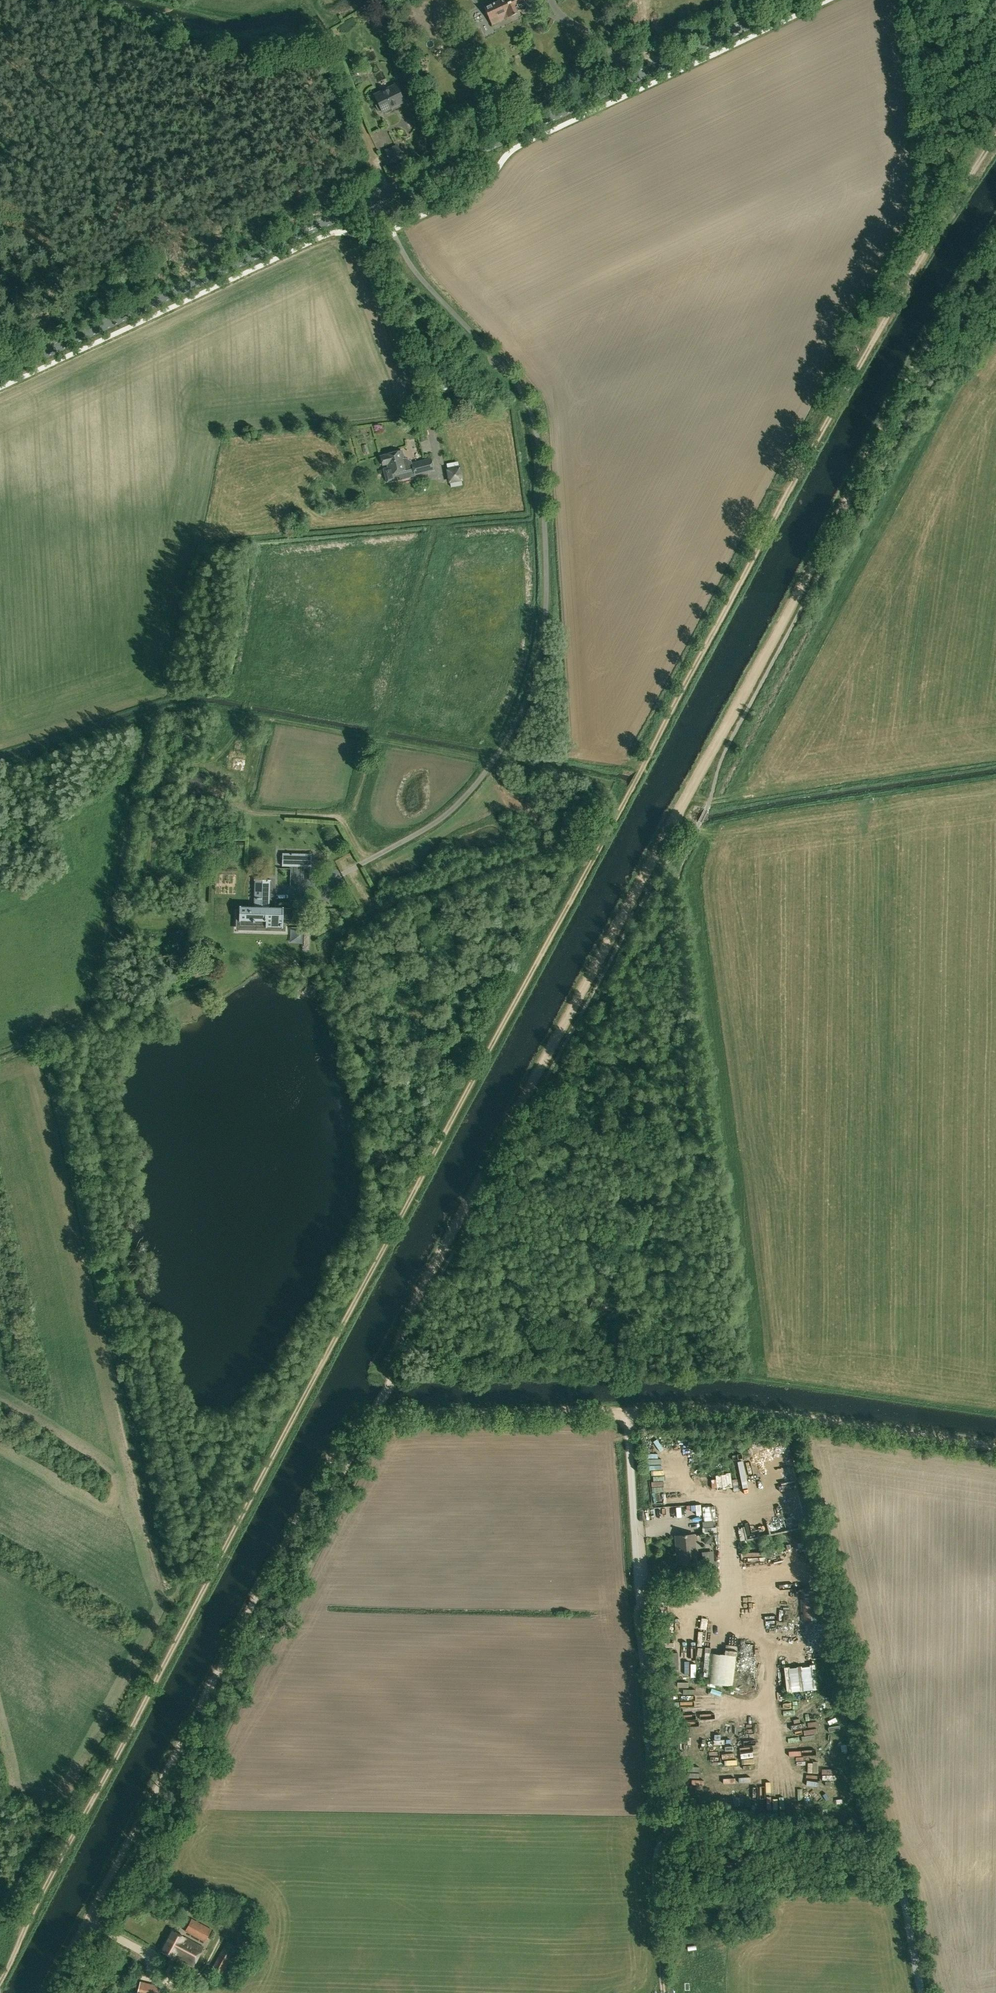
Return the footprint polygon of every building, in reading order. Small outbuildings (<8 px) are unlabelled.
[(527,6),(526,3),(528,2),(527,0),(499,0),(484,6),(491,24),(525,10),(527,6)] [(380,23),(380,22),(380,21),(379,20),(378,19),(378,18),(377,18),(376,17),(375,17),(374,17),(373,18),(372,18),(371,19),(370,20),(370,21),(370,22),(370,23),(370,24),(370,25),(371,26),(372,26),(373,27),(374,27),(375,27),(376,27),(377,27),(378,26),(379,25),(379,24),(380,23)] [(396,83),(373,94),(378,104),(375,105),(378,112),(381,111),(382,113),(384,112),(385,114),(392,111),(391,108),(405,102),(396,83)] [(404,156),(397,143),(382,150),(389,163),(404,156)] [(408,167),(405,160),(399,162),(402,169),(408,167)] [(398,164),(392,167),(395,173),(401,170),(398,164)] [(453,414),(442,416),(443,424),(454,423),(453,414)] [(431,458),(411,463),(404,458),(402,450),(380,456),(383,465),(386,464),(387,468),(383,469),(386,482),(396,480),(394,473),(413,468),(415,475),(434,470),(431,458)] [(447,470),(450,481),(461,479),(459,468),(447,470)] [(190,807),(201,811),(204,800),(193,797),(190,807)] [(283,853),(283,866),(311,866),(311,854),(283,853)] [(283,923),(285,923),(288,922),(292,920),(293,916),(294,913),(293,909),(291,906),(289,904),(286,903),(283,902),(280,903),(277,905),(274,907),(270,907),(270,880),(255,879),(255,898),(258,898),(258,907),(240,906),(240,919),(266,920),(266,926),(283,927),(283,923)] [(296,933),(296,947),(310,947),(310,933),(296,933)] [(665,1463),(667,1459),(654,1453),(652,1458),(665,1463)] [(743,1469),(745,1475),(754,1472),(751,1465),(743,1469)] [(689,1513),(699,1513),(699,1505),(689,1505),(689,1513)] [(716,1520),(714,1506),(705,1507),(707,1521),(716,1520)] [(671,1517),(680,1515),(678,1508),(669,1510),(671,1517)] [(675,1535),(678,1563),(696,1562),(694,1534),(675,1535)] [(799,1552),(810,1552),(809,1541),(799,1542),(799,1552)] [(702,1552),(703,1562),(713,1561),(713,1551),(702,1552)] [(787,1598),(796,1599),(796,1589),(787,1589),(787,1598)] [(821,1589),(800,1591),(803,1620),(824,1619),(821,1589)] [(677,1623),(669,1623),(669,1638),(677,1637),(677,1623)] [(712,1653),(709,1683),(731,1685),(733,1655),(712,1653)] [(818,1664),(787,1667),(790,1698),(796,1698),(796,1693),(821,1690),(818,1664)] [(757,1711),(749,1709),(747,1718),(755,1720),(757,1711)] [(192,1918),(185,1930),(204,1941),(211,1929),(192,1918)] [(185,1938),(173,1931),(162,1951),(174,1957),(174,1956),(193,1966),(203,1949),(185,1938)] [(211,1969),(223,1976),(224,1977),(233,1961),(229,1958),(235,1947),(226,1942),(211,1969)] [(143,1992),(156,1992),(157,1987),(146,1984),(143,1992)]
